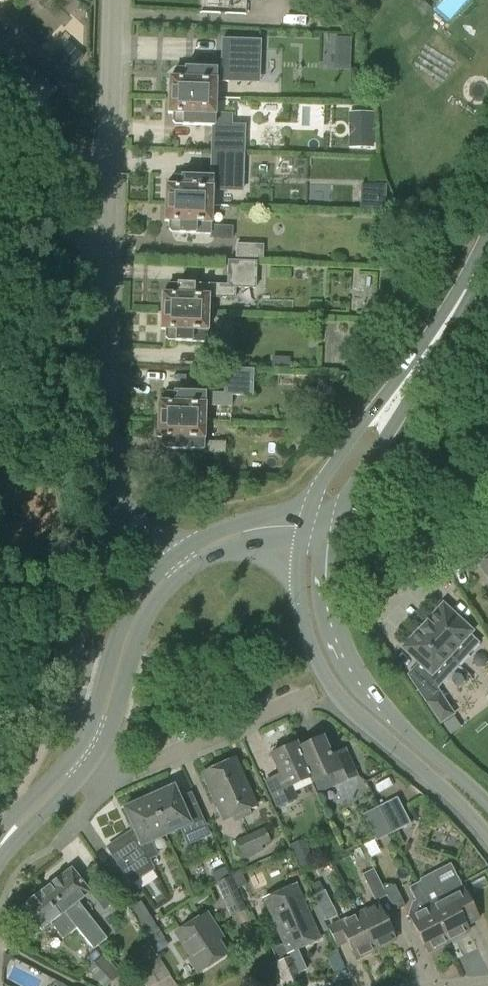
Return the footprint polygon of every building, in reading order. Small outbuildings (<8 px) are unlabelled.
[(169,78),(168,96),(215,98),(215,81),(228,82),(228,71),(259,72),(260,41),(222,40),(221,69),(178,68),(173,72),(173,78),(169,78)] [(336,52),(351,53),(352,42),(336,42),(336,52)] [(66,48),(39,76),(54,89),(80,61),(66,48)] [(231,115),(214,115),(215,98),(168,96),(167,113),(172,114),(172,121),(176,125),(212,126),(214,126),(214,124),(230,125),(231,115)] [(373,113),(358,113),(358,149),(373,149),(373,113)] [(214,126),(212,126),(211,152),(243,153),(244,125),(230,125),(214,124),(214,126)] [(243,153),(211,152),(211,178),(173,176),(170,180),(170,187),(165,187),(164,205),(211,207),(211,190),(241,191),(243,153)] [(385,186),(369,185),(368,210),(384,211),(385,186)] [(227,227),(210,226),(211,207),(164,205),(164,222),(168,222),(168,230),(172,233),(210,234),(210,238),(232,239),(232,227),(227,227)] [(262,260),(263,246),(236,245),(235,259),(262,260)] [(160,313),(207,314),(208,298),(234,299),(234,289),(255,289),(256,263),(238,263),(228,262),(227,287),(208,287),(208,286),(170,285),(166,288),(166,295),(161,295),(160,313)] [(389,287),(400,288),(401,271),(390,270),(389,287)] [(228,334),(207,333),(207,314),(160,313),(160,331),(165,331),(164,338),(169,342),(206,343),(206,346),(228,346),(228,334)] [(351,337),(351,351),(365,352),(365,337),(351,337)] [(157,421),(204,423),(204,406),(231,407),(231,397),(243,397),(252,398),(253,372),(225,370),(224,395),(205,395),(205,394),(167,392),(163,396),(162,403),(158,403),(157,421)] [(338,393),(325,387),(313,414),(321,417),(338,393)] [(226,443),(203,442),(204,423),(157,421),(157,438),(162,438),(162,447),(165,450),(203,452),(202,455),(225,455),(226,443)] [(290,446),(298,453),(309,439),(301,433),(290,446)] [(478,567),(487,578),(487,558),(478,567)] [(442,605),(402,648),(419,664),(408,676),(426,702),(439,694),(436,690),(477,643),(460,627),(462,624),(442,605)] [(439,694),(426,702),(440,723),(452,715),(439,694)] [(453,719),(442,726),(449,737),(460,729),(453,719)] [(330,756),(322,738),(298,749),(297,749),(310,779),(309,779),(311,784),(333,774),(337,784),(355,775),(344,750),(330,756)] [(290,788),(309,779),(310,779),(297,749),(298,749),(296,744),(270,756),(279,776),(265,782),(276,807),(295,799),(290,788)] [(202,773),(223,821),(255,806),(234,758),(202,773)] [(173,787),(148,798),(165,835),(180,828),(187,843),(208,834),(204,825),(194,803),(183,808),(173,787)] [(156,839),(165,835),(148,798),(123,809),(133,830),(107,848),(131,884),(152,870),(148,860),(156,856),(150,843),(156,840),(156,839)] [(397,798),(378,807),(388,826),(392,834),(410,825),(397,798)] [(388,826),(378,807),(362,815),(372,834),(388,826)] [(271,842),(265,828),(234,842),(243,861),(264,852),(261,847),(271,842)] [(300,840),(290,844),(299,866),(309,862),(300,840)] [(73,906),(90,893),(89,892),(70,869),(40,892),(60,917),(58,918),(70,934),(74,930),(77,928),(73,924),(82,917),(73,906)] [(240,870),(228,876),(234,891),(246,885),(240,870)] [(387,897),(384,891),(383,891),(373,870),(362,876),(375,903),(387,897)] [(242,908),(234,891),(228,876),(215,881),(229,913),(242,908)] [(426,879),(417,884),(419,887),(429,908),(447,942),(468,932),(457,909),(469,902),(460,884),(456,877),(439,886),(437,883),(426,879)] [(102,882),(91,890),(105,908),(116,900),(102,882)] [(417,884),(408,888),(415,902),(410,905),(407,914),(410,918),(416,930),(422,944),(427,953),(447,942),(429,908),(419,887),(417,884)] [(273,951),(278,962),(275,964),(284,985),(291,985),(302,981),(299,973),(306,970),(297,949),(319,940),(295,885),(263,899),(283,946),(273,951)] [(384,891),(387,897),(394,912),(405,907),(395,885),(384,891)] [(337,917),(324,891),(313,897),(326,923),(337,917)] [(51,924),(63,939),(70,934),(58,918),(60,917),(40,892),(14,913),(34,937),(51,924)] [(142,931),(153,924),(138,900),(127,908),(142,931)] [(378,906),(359,915),(376,950),(396,940),(379,905),(378,906)] [(186,960),(196,974),(224,955),(210,934),(216,930),(207,915),(176,935),(191,957),(186,960)] [(376,950),(359,915),(327,929),(334,942),(344,937),(355,960),(376,950)] [(160,934),(153,924),(142,931),(149,941),(160,934)] [(84,961),(89,967),(86,970),(102,985),(105,985),(106,985),(115,976),(99,958),(94,953),(84,961)] [(170,977),(158,959),(136,973),(145,985),(155,985),(170,977)]
